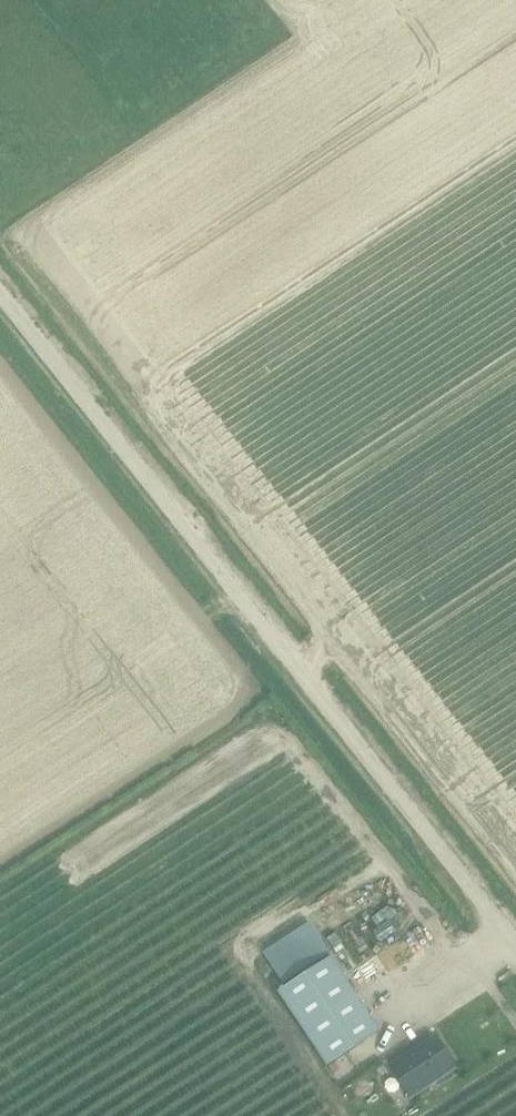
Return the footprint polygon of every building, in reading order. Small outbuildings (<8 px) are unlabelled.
[(389,905),(412,939),(427,929),(404,894),(389,905)] [(330,957),(278,992),(327,1066),(379,1032),(330,957)] [(410,1097),(454,1068),(434,1038),(390,1067),(410,1097)]
